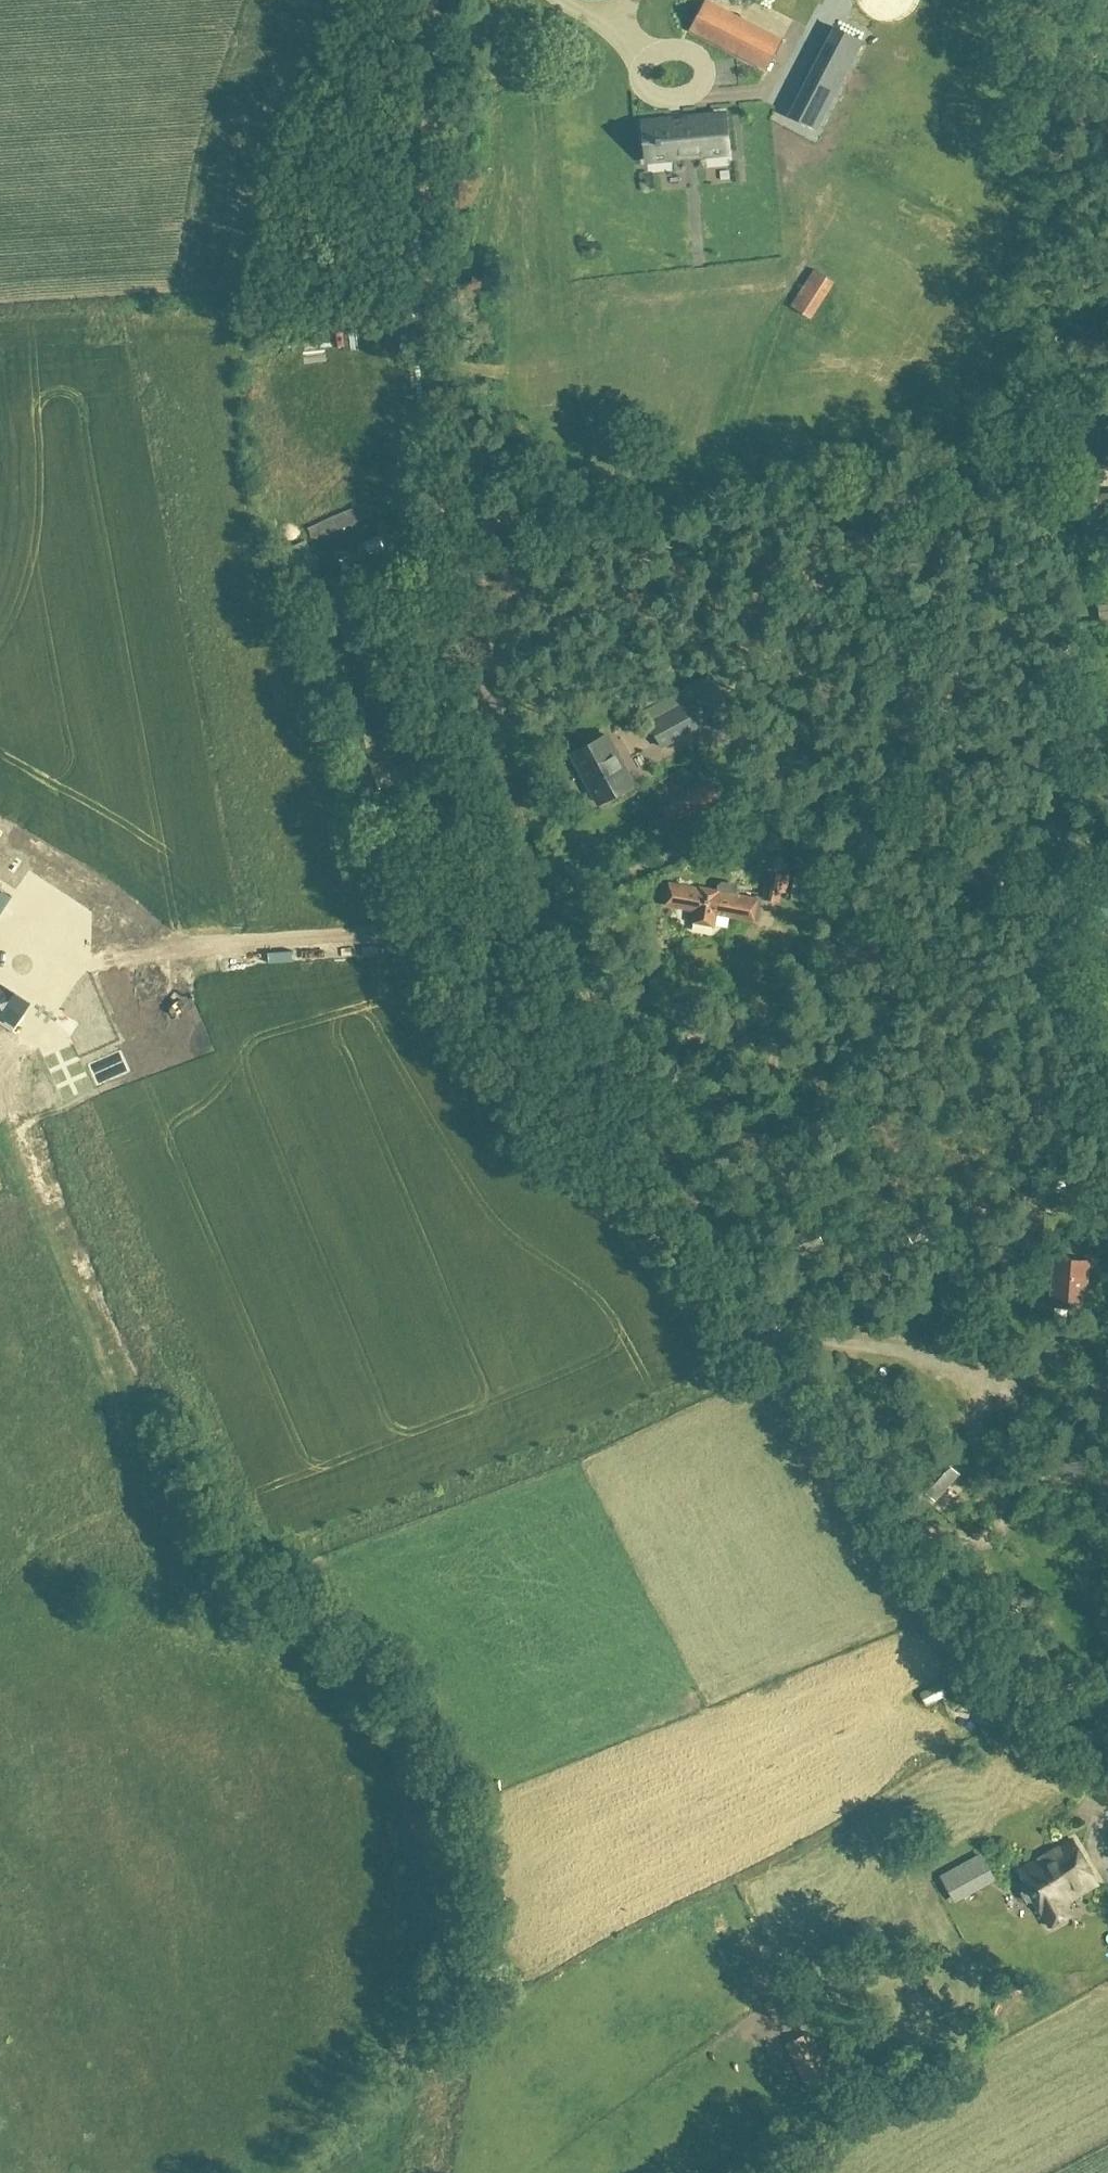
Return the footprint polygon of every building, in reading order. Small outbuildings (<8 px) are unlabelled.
[(689,29),(767,69),(783,38),(709,0),(705,0),(689,29)] [(804,87),(790,114),(817,128),(831,101),(862,40),(835,26),(804,87)] [(671,119),(644,121),(646,146),(647,159),(673,156),(705,153),(728,151),(728,143),(725,114),(685,118),(685,119),(671,121),(671,119)] [(811,318),(834,282),(813,269),(790,305),(811,318)] [(1084,493),(1085,517),(1107,517),(1107,493),(1084,493)] [(650,722),(662,746),(708,721),(695,697),(650,722)] [(369,748),(375,773),(445,755),(439,730),(369,748)] [(599,802),(634,783),(607,734),(572,753),(599,802)] [(794,875),(801,877),(802,867),(784,864),(768,867),(763,866),(762,872),(767,873),(762,900),(779,904),(782,891),(791,893),(794,875)] [(722,891),(699,886),(699,887),(671,882),(666,906),(695,911),(692,923),(714,927),(716,914),(754,921),(759,899),(737,895),(738,890),(722,887),(722,891)] [(12,895),(11,894),(10,895),(0,889),(0,914),(12,895)] [(1098,969),(1100,985),(1107,983),(1107,967),(1098,969)] [(902,1220),(912,1242),(941,1224),(932,1208),(902,1220)] [(818,1225),(788,1235),(795,1258),(825,1246),(818,1225)] [(1050,1303),(1085,1306),(1089,1260),(1054,1257),(1050,1303)] [(915,1483),(922,1489),(936,1501),(960,1472),(942,1454),(915,1483)] [(947,1695),(940,1681),(919,1692),(926,1706),(947,1695)] [(939,1718),(956,1711),(951,1697),(933,1704),(939,1718)] [(1100,1886),(1076,1841),(1021,1872),(1029,1887),(1024,1894),(1028,1903),(1037,1903),(1045,1917),(1052,1929),(1073,1916),(1067,1905),(1100,1886)] [(980,1854),(942,1875),(955,1899),(993,1878),(980,1854)] [(806,2029),(785,2041),(809,2088),(831,2075),(806,2029)]
